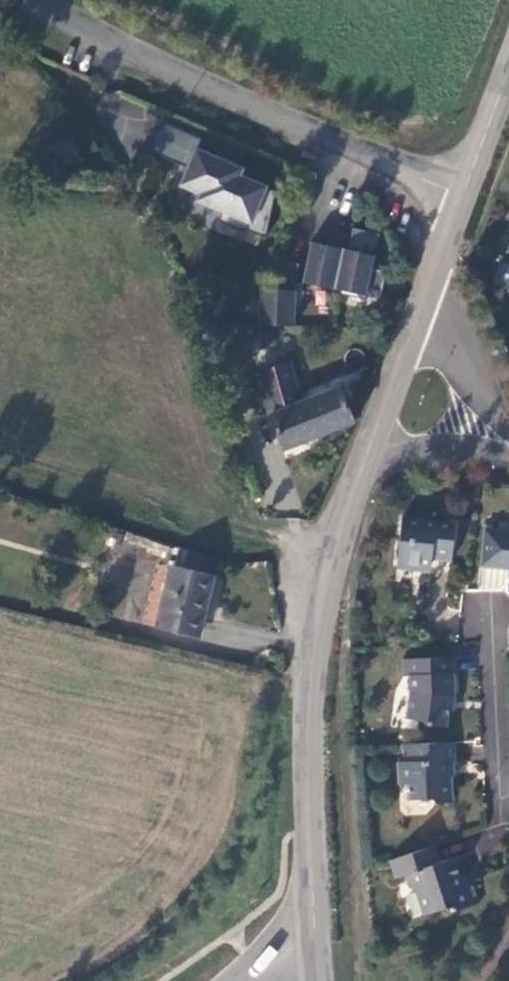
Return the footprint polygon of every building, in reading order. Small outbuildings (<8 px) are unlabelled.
[(201,199),(198,206),(222,216),(217,227),(244,239),(246,236),(265,244),(274,197),(237,182),(239,179),(222,172),(225,165),(198,154),(201,145),(160,128),(147,157),(188,175),(181,190),(201,199)] [(338,254),(331,294),(362,301),(364,294),(378,297),(382,276),(368,273),(370,261),(367,260),(368,253),(372,255),(375,238),(349,234),(346,249),(358,251),(357,257),(338,254)] [(307,248),(299,288),(331,294),(338,254),(307,248)] [(506,264),(500,266),(494,279),(497,286),(508,291),(508,265),(506,264)] [(257,291),(255,330),(291,331),(291,310),(297,310),(300,296),(290,295),(295,269),(281,266),(276,292),(257,291)] [(275,376),(256,379),(266,423),(280,455),(348,424),(334,393),(329,394),(309,403),(284,414),(275,376)] [(303,390),(309,403),(329,394),(323,382),(303,390)] [(454,525),(402,519),(397,564),(401,564),(405,569),(420,571),(430,568),(431,560),(450,562),(454,525)] [(484,530),(480,568),(507,570),(507,577),(508,577),(508,533),(484,530)] [(430,568),(428,577),(448,580),(450,562),(431,560),(430,568)] [(153,573),(134,635),(174,647),(194,585),(153,573)] [(403,661),(403,678),(409,678),(409,693),(406,721),(421,722),(424,728),(445,730),(448,704),(448,696),(453,696),(452,678),(453,678),(453,661),(403,661)] [(402,762),(397,763),(398,785),(408,784),(409,800),(431,799),(435,803),(449,802),(448,762),(452,762),(451,743),(401,745),(402,762)] [(434,846),(390,861),(396,878),(406,875),(410,888),(417,891),(425,915),(451,906),(453,912),(480,903),(472,878),(461,882),(454,858),(440,863),(434,846)]
